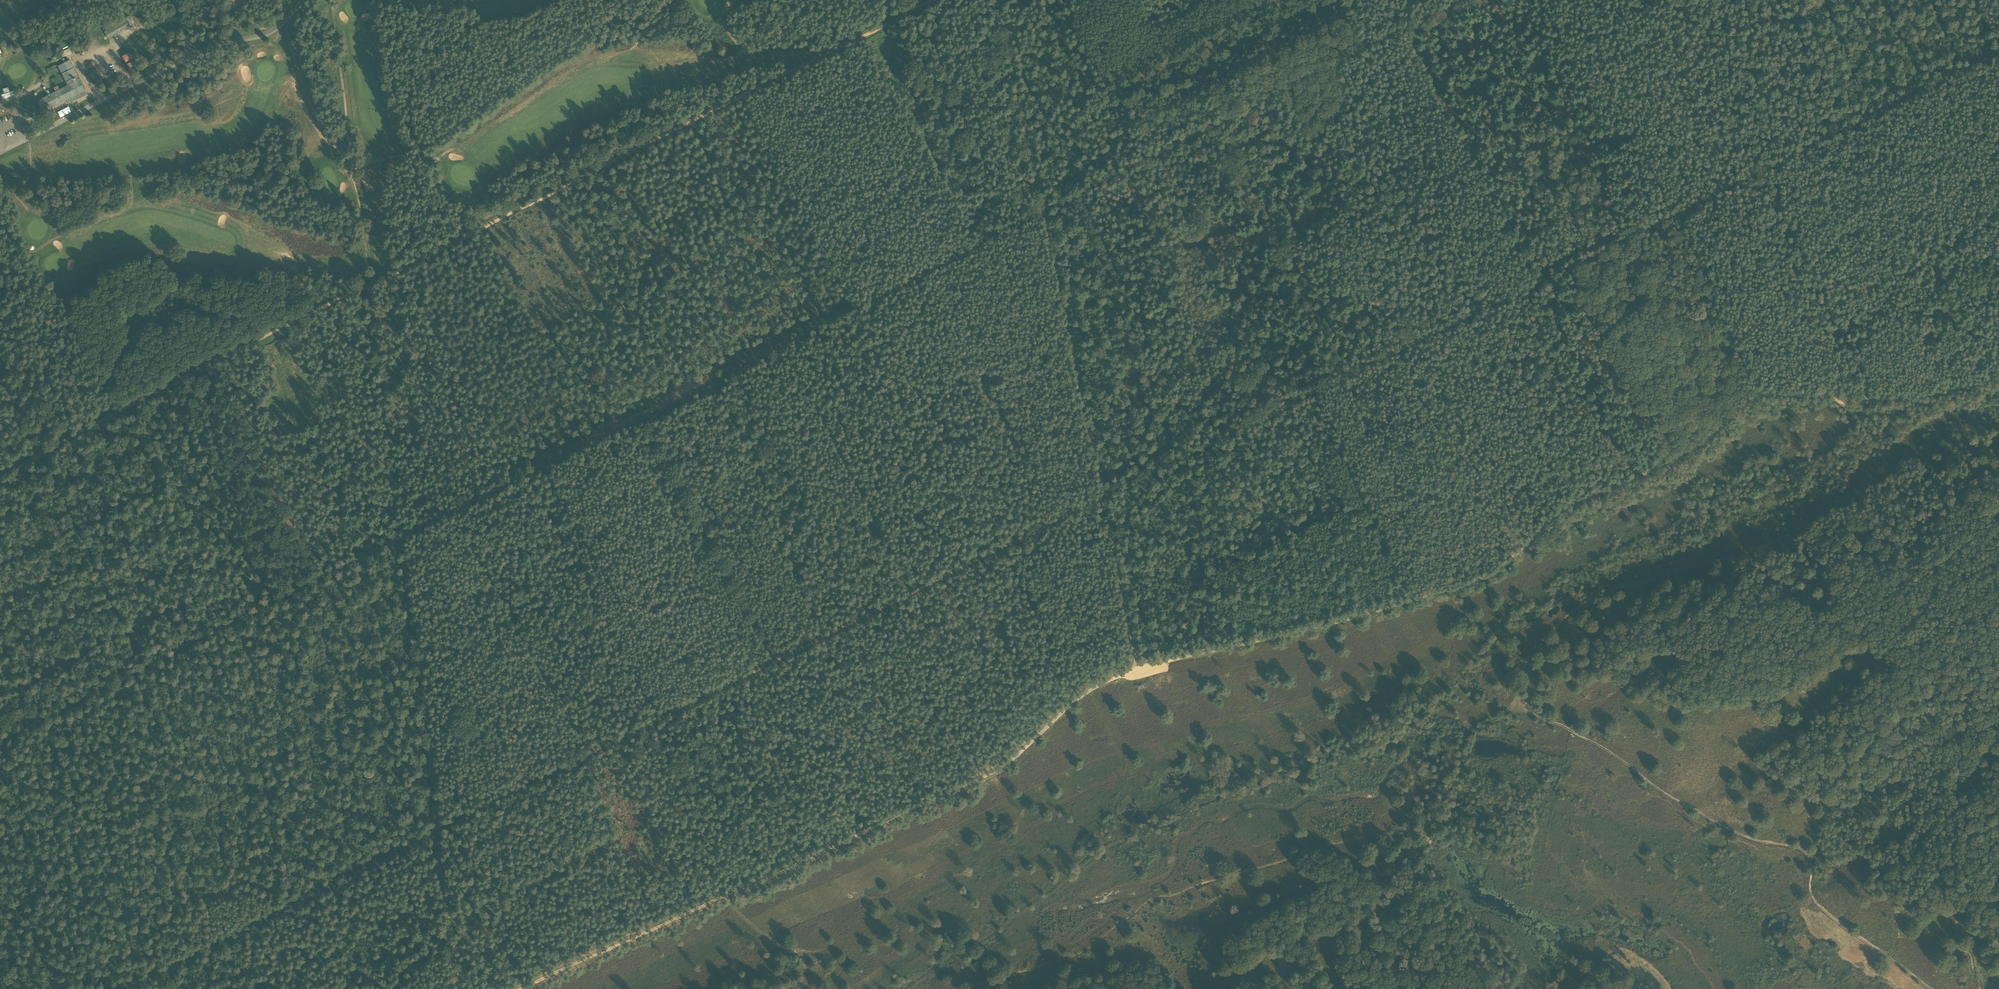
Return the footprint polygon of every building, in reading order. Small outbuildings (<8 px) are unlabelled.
[(108,39),(135,24),(131,17),(104,32),(108,39)] [(61,53),(63,58),(73,53),(70,48),(61,53)] [(121,56),(126,63),(132,59),(127,52),(121,56)] [(46,91),(48,94),(38,100),(44,112),(66,101),(67,104),(89,94),(72,60),(59,66),(68,85),(60,89),(58,86),(55,87),(56,90),(50,93),(49,90),(46,91)] [(127,64),(130,69),(136,65),(132,60),(127,64)] [(0,95),(2,99),(11,96),(9,91),(0,95)]
